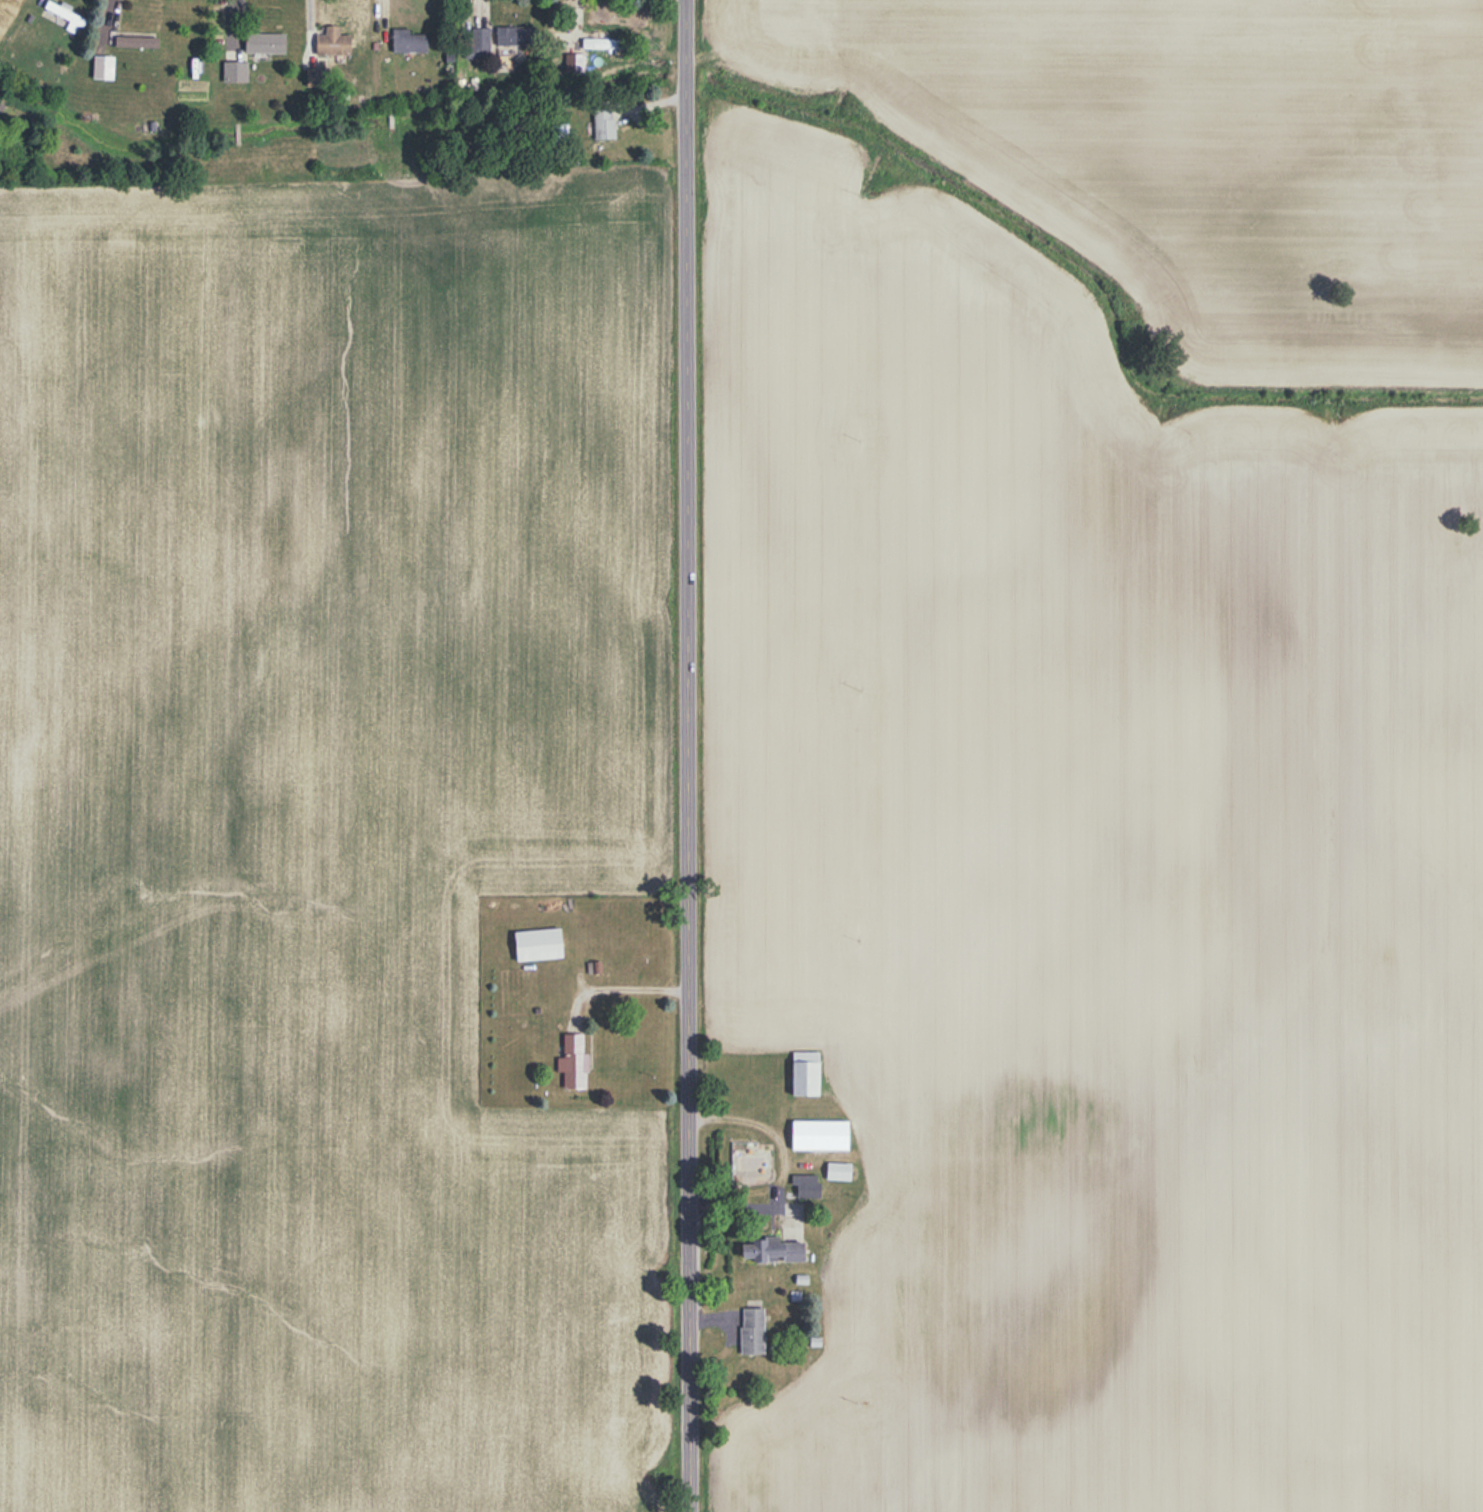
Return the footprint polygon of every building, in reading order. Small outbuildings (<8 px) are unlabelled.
[(87,18),(48,0),(40,17),(79,35),(87,18)] [(317,36),(317,57),(352,57),(352,36),(340,36),(340,26),(326,26),(326,36),(317,36)] [(159,27),(115,27),(115,48),(159,48),(159,27)] [(497,46),(537,46),(537,27),(497,27),(497,46)] [(490,28),(472,28),(472,36),(460,36),(460,59),(490,59),(490,28)] [(428,53),(428,34),(411,34),(411,29),(394,29),(394,53),(428,53)] [(246,35),(246,53),(287,53),(287,35),(246,35)] [(584,49),(625,49),(625,40),(584,40),(584,49)] [(566,72),(587,72),(587,54),(566,54),(566,72)] [(248,62),(224,62),(224,83),(248,83),(248,62)] [(616,140),(615,108),(595,108),(595,140),(616,140)] [(517,961),(564,958),(562,928),(515,931),(517,961)] [(565,1058),(557,1058),(557,1073),(565,1073),(565,1089),(589,1089),(589,1053),(584,1053),(584,1034),(565,1034),(565,1058)] [(821,1095),(821,1052),(793,1052),(793,1095),(821,1095)] [(792,1150),(851,1150),(851,1121),(792,1121),(792,1150)] [(853,1163),(828,1163),(828,1181),(853,1181),(853,1163)] [(820,1198),(820,1175),(792,1175),(792,1186),(796,1186),(796,1198),(820,1198)] [(807,1240),(743,1240),(743,1262),(807,1262),(807,1240)] [(741,1354),(765,1354),(765,1308),(741,1308),(741,1354)]
